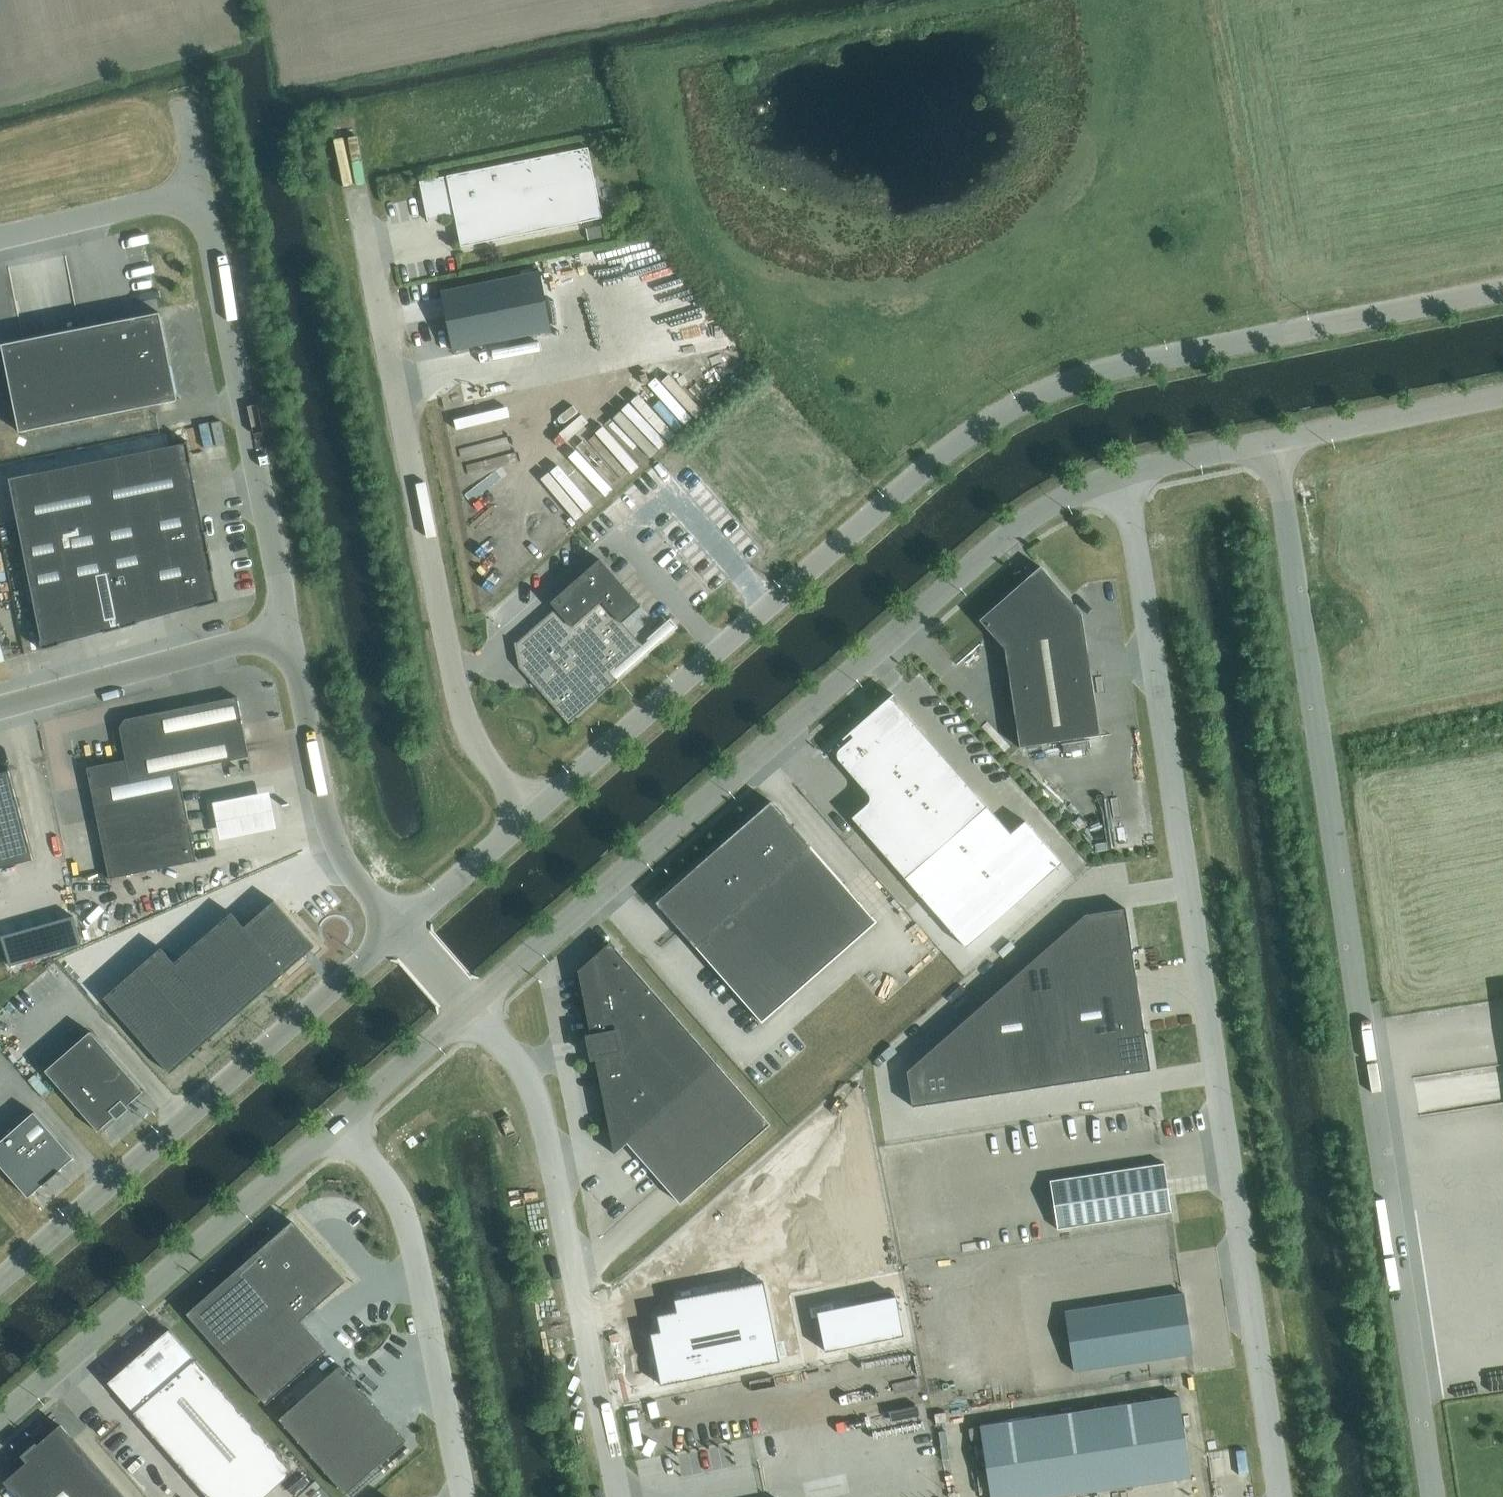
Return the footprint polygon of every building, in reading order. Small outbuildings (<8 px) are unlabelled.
[(588,148),(419,182),(428,221),(455,215),(461,247),(602,218),(588,148)] [(587,225),(589,239),(605,236),(602,222),(587,225)] [(441,291),(453,351),(552,331),(540,271),(441,291)] [(633,302),(652,285),(644,277),(626,295),(633,302)] [(160,313),(2,345),(20,432),(178,401),(160,313)] [(677,360),(670,367),(707,405),(714,398),(677,360)] [(687,426),(694,418),(658,380),(645,392),(654,401),(659,396),(687,426)] [(617,390),(576,425),(584,434),(625,398),(617,390)] [(503,400),(452,415),(462,451),(485,444),(479,423),(507,415),(503,400)] [(214,571),(206,531),(204,532),(190,463),(192,463),(188,441),(186,441),(186,443),(9,479),(42,640),(40,640),(42,650),(61,645),(60,643),(104,631),(104,633),(138,624),(138,622),(199,606),(199,607),(220,602),(218,592),(216,592),(212,571),(214,571)] [(555,468),(565,480),(569,476),(595,508),(623,485),(587,442),(555,468)] [(519,667),(536,686),(569,723),(618,680),(617,678),(616,679),(610,672),(640,645),(641,646),(642,645),(623,623),(641,606),(600,559),(580,576),(582,578),(550,607),(553,610),(516,643),(516,642),(515,643),(519,667)] [(1082,614),(1041,566),(979,620),(1005,649),(1020,747),(1100,735),(1082,614)] [(837,754),(837,755),(837,756),(838,758),(838,759),(839,760),(868,793),(869,794),(869,795),(870,796),(870,797),(870,798),(870,799),(870,800),(870,801),(869,801),(869,802),(868,803),(867,804),(852,817),(905,878),(966,947),(1062,863),(1026,821),(1011,833),(987,807),(891,697),(895,695),(894,694),(843,739),(844,740),(850,734),(853,737),(840,749),(839,750),(838,751),(838,752),(837,754)] [(126,759),(87,767),(109,878),(197,861),(179,771),(249,757),(237,697),(138,716),(139,721),(128,723),(124,728),(128,747),(124,748),(126,759)] [(0,773),(0,868),(33,859),(9,771),(0,773)] [(281,792),(223,804),(231,843),(289,831),(281,792)] [(877,922),(771,801),(679,882),(680,883),(670,891),(679,922),(676,925),(762,1023),(877,922)] [(159,945),(102,995),(168,1070),(312,943),(273,898),(243,925),(229,910),(172,960),(159,945)] [(1126,908),(1085,914),(1045,938),(1051,963),(1012,973),(1019,998),(979,1008),(908,1071),(913,1106),(1150,1070),(1126,908)] [(73,915),(1,936),(9,965),(82,945),(73,915)] [(771,1124),(615,947),(616,947),(611,941),(578,970),(591,1035),(588,1036),(592,1058),(599,1057),(603,1073),(601,1074),(612,1128),(615,1128),(616,1127),(682,1202),(771,1124)] [(127,1106),(144,1090),(143,1090),(91,1031),(46,1070),(98,1130),(97,1130),(98,1131),(115,1116),(118,1119),(130,1108),(127,1106)] [(34,1112),(0,1142),(0,1164),(29,1197),(44,1184),(45,1185),(61,1171),(60,1170),(74,1157),(34,1112)] [(1171,1212),(1164,1163),(1050,1180),(1057,1229),(1171,1212)] [(293,1221),(263,1247),(187,1313),(214,1343),(267,1403),(327,1350),(301,1320),(316,1307),(346,1281),(332,1265),(332,1266),(293,1221)] [(661,1331),(651,1333),(661,1385),(779,1361),(764,1282),(675,1299),(677,1311),(657,1315),(661,1331)] [(1193,1353),(1184,1293),(1065,1311),(1074,1370),(1193,1353)] [(896,1296),(818,1312),(825,1351),(904,1335),(896,1296)] [(169,1329),(154,1343),(153,1342),(152,1343),(153,1343),(122,1371),(121,1370),(108,1382),(134,1412),(134,1413),(135,1412),(209,1496),(251,1496),(288,1464),(169,1329)] [(340,1365),(280,1418),(346,1493),(406,1440),(340,1365)] [(1179,1396),(980,1426),(991,1496),(1051,1496),(1191,1476),(1179,1396)] [(21,1455),(27,1461),(22,1466),(22,1467),(6,1481),(14,1491),(13,1492),(18,1496),(125,1496),(74,1438),(73,1439),(61,1425),(43,1440),(43,1439),(38,1444),(36,1442),(21,1455)] [(305,1496),(335,1496),(316,1476),(300,1491),(305,1496)]
